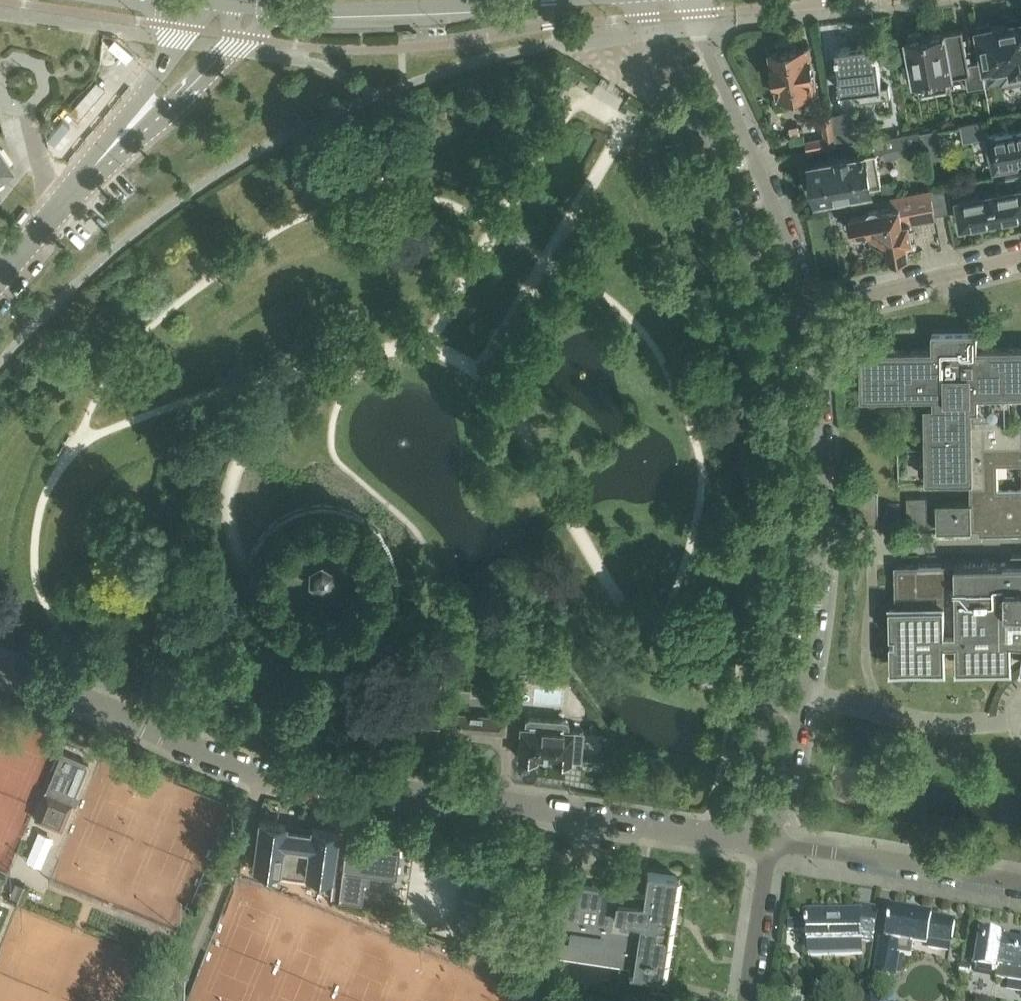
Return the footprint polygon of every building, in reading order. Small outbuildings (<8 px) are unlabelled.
[(978,24),(988,76),(1020,70),(1020,16),(1011,18),(1012,23),(991,27),(991,22),(978,24)] [(918,83),(920,93),(949,88),(947,78),(966,74),(969,89),(985,86),(981,62),(970,64),(963,30),(923,37),(922,32),(909,34),(910,39),(907,40),(912,63),(907,64),(909,78),(914,77),(915,83),(918,83)] [(877,44),(837,48),(838,55),(837,56),(837,61),(838,61),(842,92),(855,90),(857,101),(891,97),(890,85),(882,86),(878,56),(879,55),(878,50),(877,44)] [(771,53),(779,97),(817,90),(809,46),(771,53)] [(844,113),(833,115),(838,145),(846,144),(850,143),(844,113)] [(807,142),(809,151),(838,146),(833,118),(822,120),(825,138),(807,142)] [(962,125),(964,140),(988,136),(985,120),(962,125)] [(994,174),(1020,169),(1018,159),(1020,158),(1020,129),(1020,126),(1012,127),(1012,130),(996,133),(996,134),(988,136),(994,174)] [(850,143),(846,144),(848,155),(838,157),(839,159),(805,165),(808,180),(808,182),(815,181),(816,188),(816,191),(816,195),(818,198),(818,199),(873,190),(872,186),(883,184),(877,152),(885,151),(886,158),(917,152),(915,145),(923,143),(920,131),(909,133),(882,138),(850,143)] [(4,178),(2,172),(13,164),(0,147),(0,181),(4,178)] [(997,218),(1020,213),(1020,173),(1006,176),(1009,190),(992,193),(997,218)] [(932,189),(937,218),(953,212),(949,186),(932,189)] [(937,218),(932,189),(890,197),(891,207),(851,214),(855,234),(867,231),(875,243),(889,247),(891,259),(910,255),(908,242),(914,241),(911,223),(936,218),(937,218)] [(997,218),(992,193),(958,200),(963,224),(997,218)] [(864,352),(864,365),(864,373),(864,375),(864,395),(864,396),(865,397),(865,398),(865,399),(866,400),(867,401),(868,402),(869,403),(870,403),(871,404),(873,404),(874,404),(875,404),(876,404),(877,403),(879,403),(880,402),(881,401),(881,400),(882,399),(883,398),(883,397),(883,396),(883,394),(934,393),(934,407),(928,407),(928,447),(928,459),(927,459),(926,460),(925,460),(924,461),(923,461),(922,462),(921,463),(920,464),(920,465),(919,466),(919,468),(919,469),(919,470),(919,471),(920,472),(920,474),(921,475),(922,476),(923,476),(924,477),(925,478),(926,478),(927,478),(929,478),(930,478),(951,478),(951,477),(958,477),(958,478),(970,478),(971,502),(937,503),(938,531),(973,530),(973,529),(980,529),(980,534),(1020,533),(1020,423),(1011,423),(1010,392),(1020,392),(1020,349),(979,350),(978,330),(933,331),(933,350),(864,352)] [(849,491),(850,526),(879,526),(878,490),(873,491),(849,491)] [(911,515),(929,515),(929,496),(910,497),(911,515)] [(340,580),(334,567),(322,561),(309,567),(303,579),(308,592),(321,598),(334,593),(340,580)] [(942,564),(919,564),(895,564),(896,606),(891,606),(891,615),(891,634),(896,634),(896,641),(891,641),(892,660),(892,669),(946,668),(946,659),(946,643),(957,643),(958,663),(958,667),(1012,666),(1012,662),(1011,642),(1020,642),(1020,562),(942,564)] [(516,689),(525,690),(527,672),(518,671),(516,689)] [(414,757),(427,758),(429,731),(450,733),(451,728),(505,732),(506,717),(452,713),(452,708),(410,705),(408,731),(411,731),(409,756),(409,757),(414,757)] [(553,760),(571,762),(572,758),(580,759),(582,730),(568,729),(569,722),(566,719),(529,716),(526,719),(525,726),(521,725),(519,757),(537,759),(537,757),(553,758),(553,760)] [(35,818),(62,829),(89,763),(62,752),(35,818)] [(254,866),(280,870),(281,863),(307,866),(306,873),(333,876),(339,831),(312,827),(312,831),(286,828),(286,824),(260,820),(254,866)] [(49,851),(52,833),(41,831),(37,849),(49,851)] [(340,900),(362,903),(366,874),(397,878),(401,851),(347,844),(340,900)] [(634,977),(643,978),(643,975),(662,977),(663,970),(677,876),(648,872),(648,873),(645,894),(547,879),(547,881),(528,878),(525,901),(552,905),(545,952),(631,965),(630,973),(634,973),(634,977)] [(809,931),(809,956),(862,956),(862,941),(873,943),(879,910),(857,907),(856,914),(808,915),(808,922),(789,923),(789,931),(809,931)] [(875,975),(898,979),(902,955),(911,957),(914,941),(929,944),(929,941),(950,945),(950,947),(951,947),(955,924),(893,913),(888,942),(881,940),(875,975)] [(1020,983),(1020,938),(1020,943),(981,936),(980,942),(969,940),(965,960),(977,962),(977,964),(976,971),(997,974),(996,979),(1020,983)] [(961,979),(970,980),(972,967),(971,967),(972,965),(963,964),(961,979)] [(884,986),(868,983),(865,1000),(881,1000),(884,986)]
